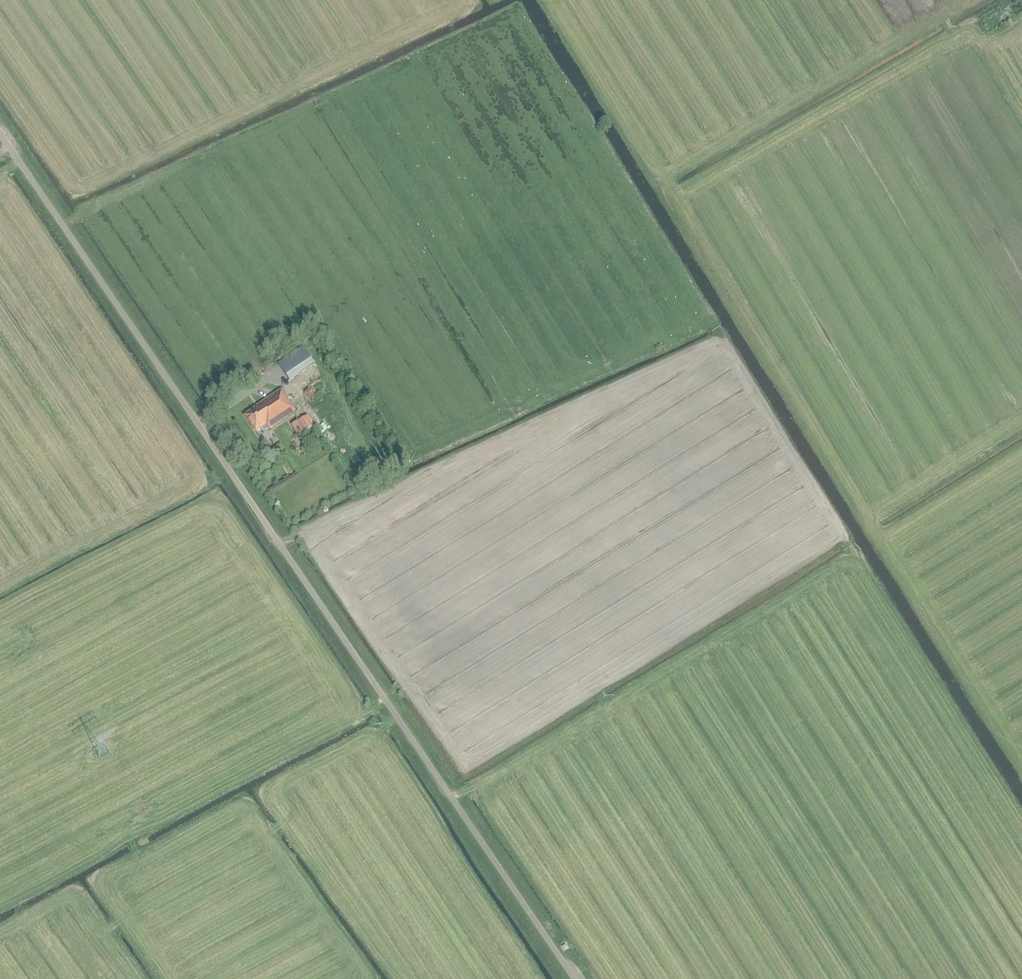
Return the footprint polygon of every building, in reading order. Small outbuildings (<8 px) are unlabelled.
[(279,362),(289,378),(314,362),(304,346),(279,362)] [(243,415),(254,432),(264,425),(267,429),(294,412),(279,389),(252,407),(253,409),(243,415)] [(297,421),(302,429),(312,423),(307,414),(297,421)] [(276,441),(272,436),(266,441),(269,446),(276,441)]
